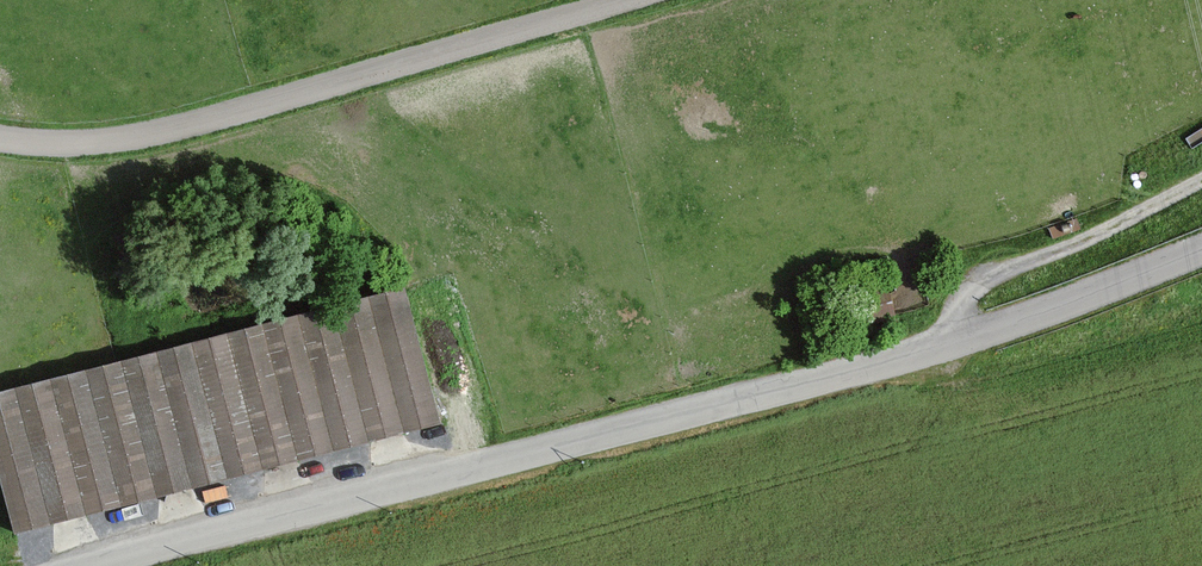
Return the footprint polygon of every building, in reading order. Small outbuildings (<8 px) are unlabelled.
[(414,286),(0,393),(0,435),(25,532),(449,422),(414,286)]
